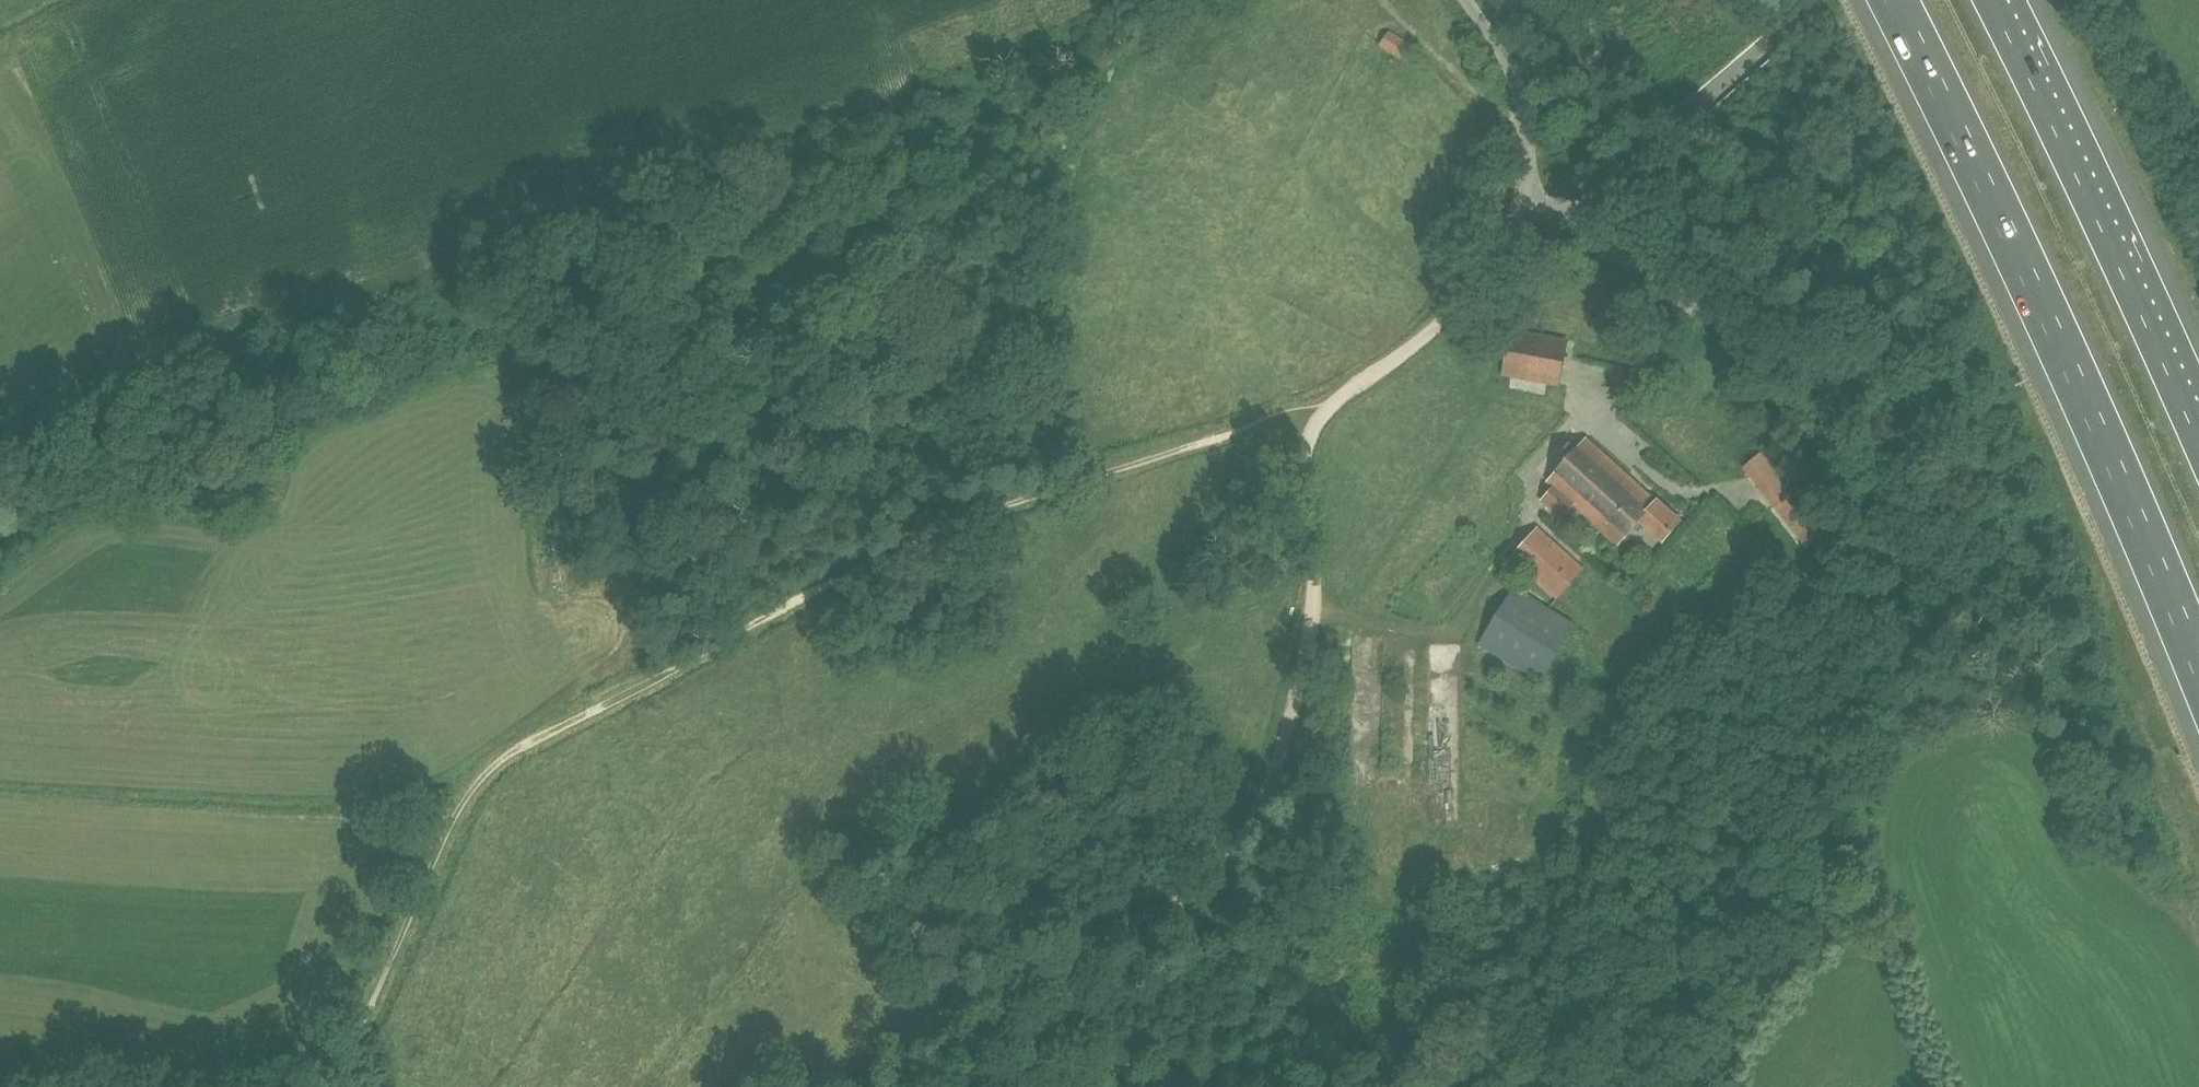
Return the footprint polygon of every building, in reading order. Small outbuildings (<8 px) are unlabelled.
[(1402,60),(1413,46),(1413,45),(1390,30),(1379,45),(1402,60)] [(1558,384),(1567,339),(1513,329),(1505,374),(1558,384)] [(1550,480),(1554,484),(1540,500),(1562,519),(1576,504),(1620,543),(1640,520),(1662,541),(1681,520),(1657,499),(1656,501),(1587,439),(1550,480)] [(1833,533),(1765,449),(1743,467),(1811,550),(1833,533)] [(1539,526),(1510,557),(1558,600),(1586,568),(1539,526)] [(1480,643),(1482,644),(1479,649),(1522,676),(1525,671),(1541,681),(1576,624),(1515,587),(1480,643)]
